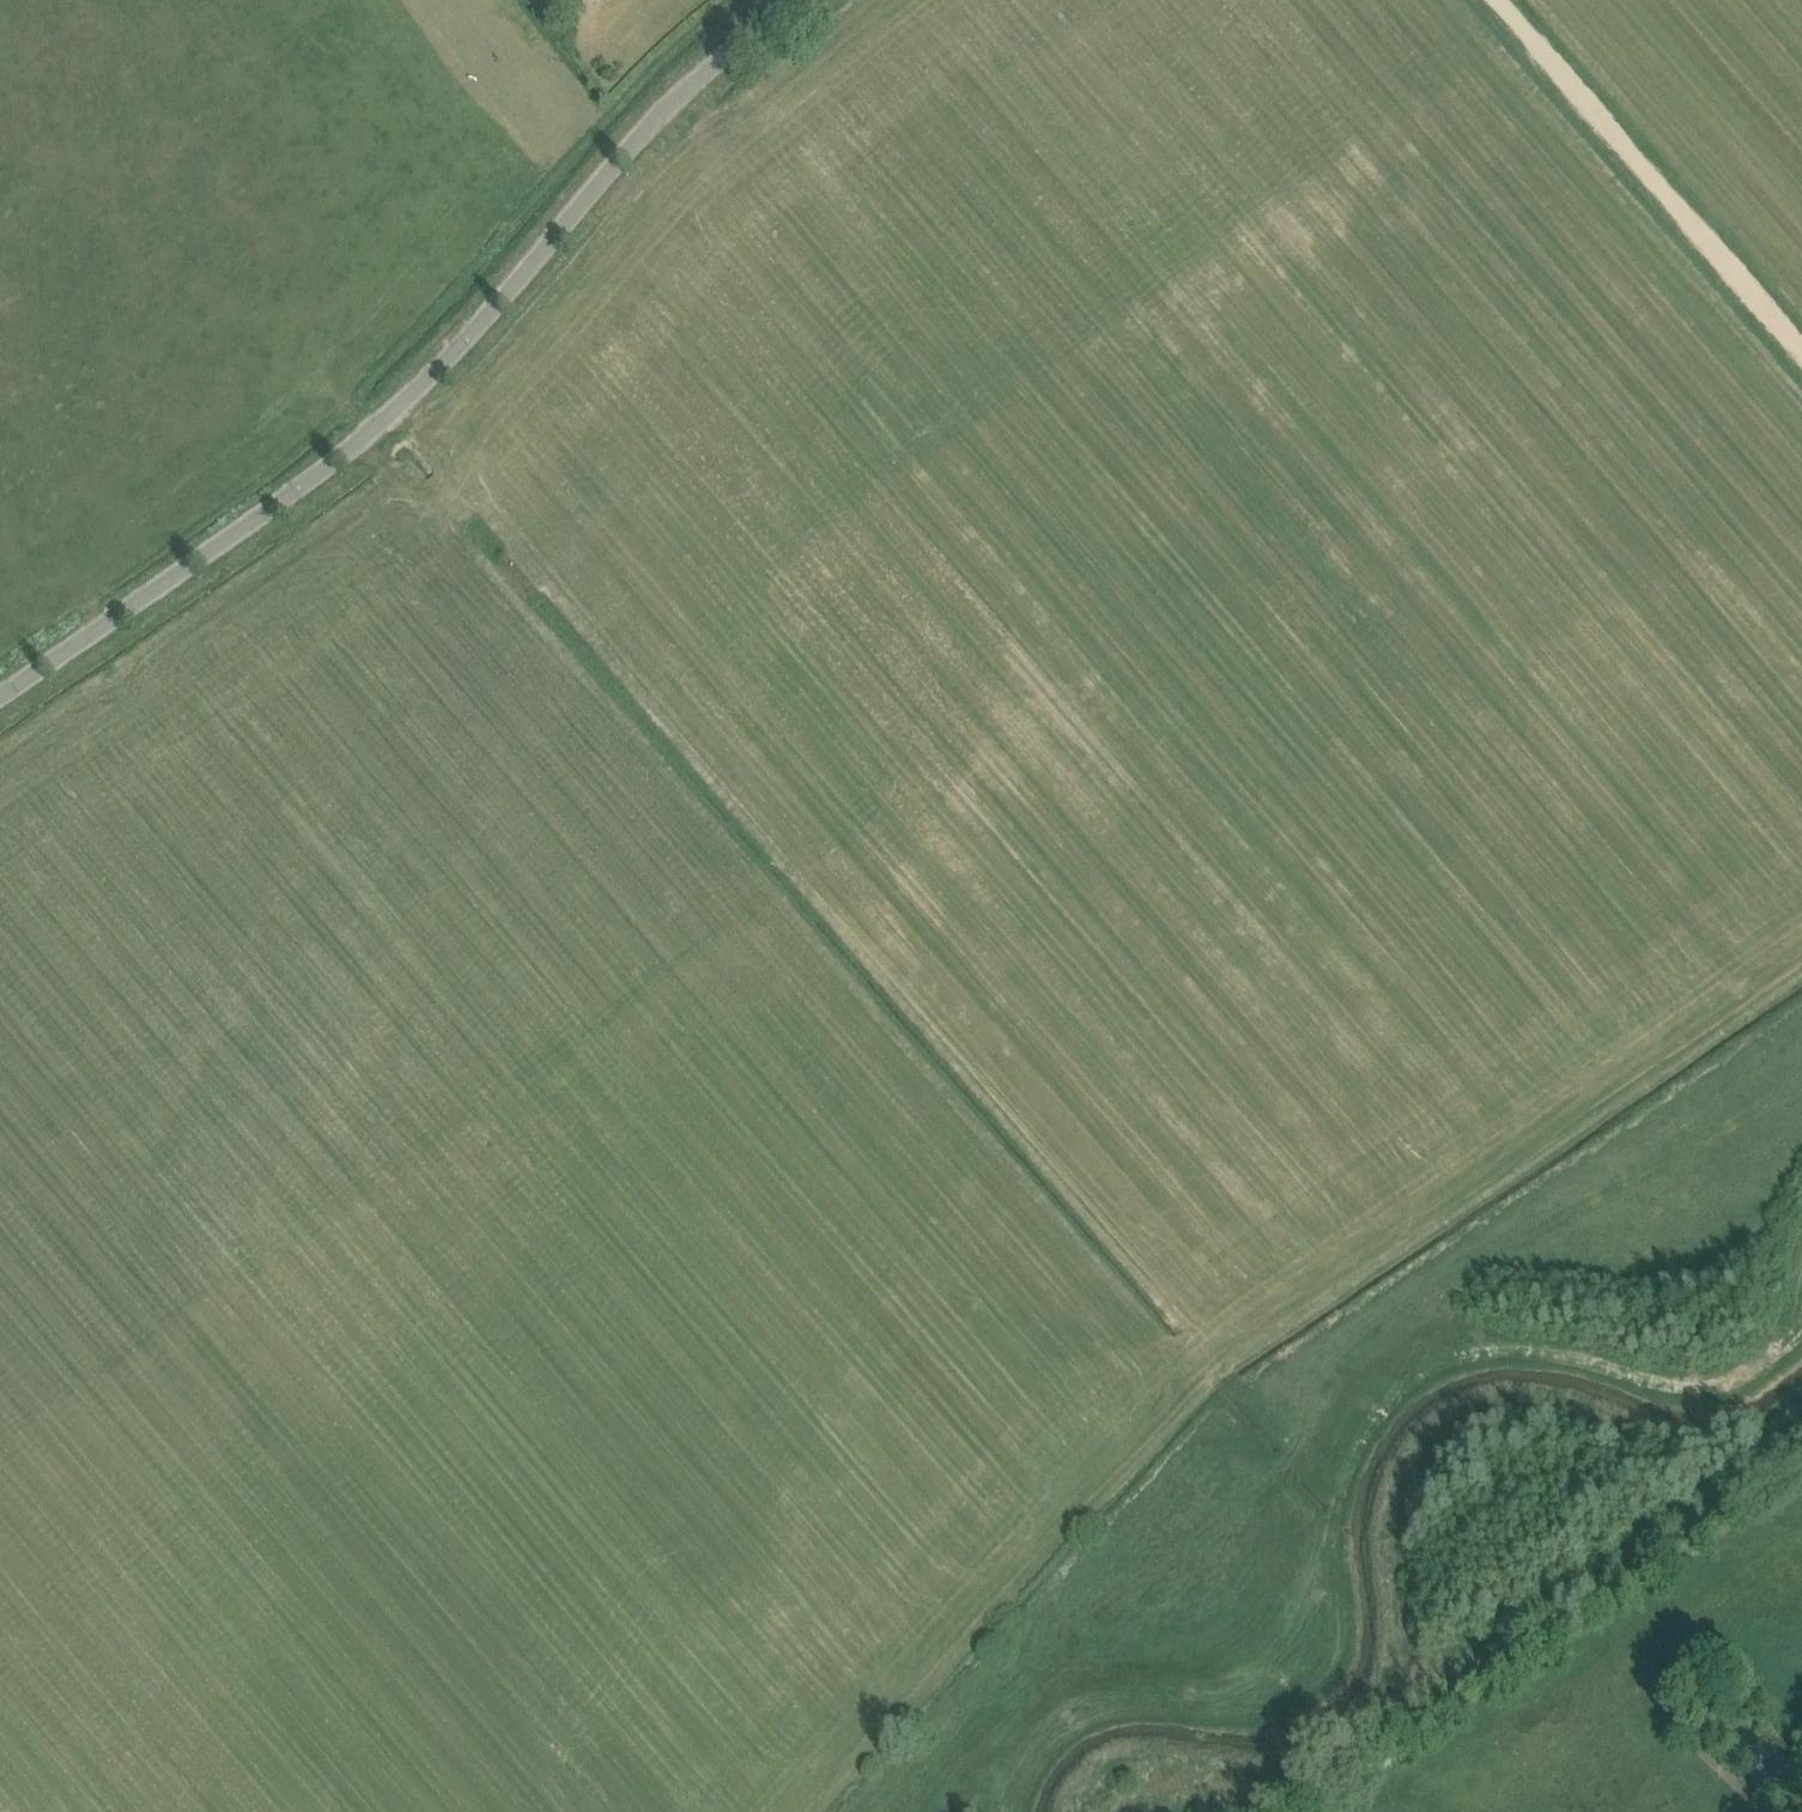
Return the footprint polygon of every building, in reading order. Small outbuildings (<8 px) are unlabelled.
[(583,11),(596,0),(574,0),(583,11)]
